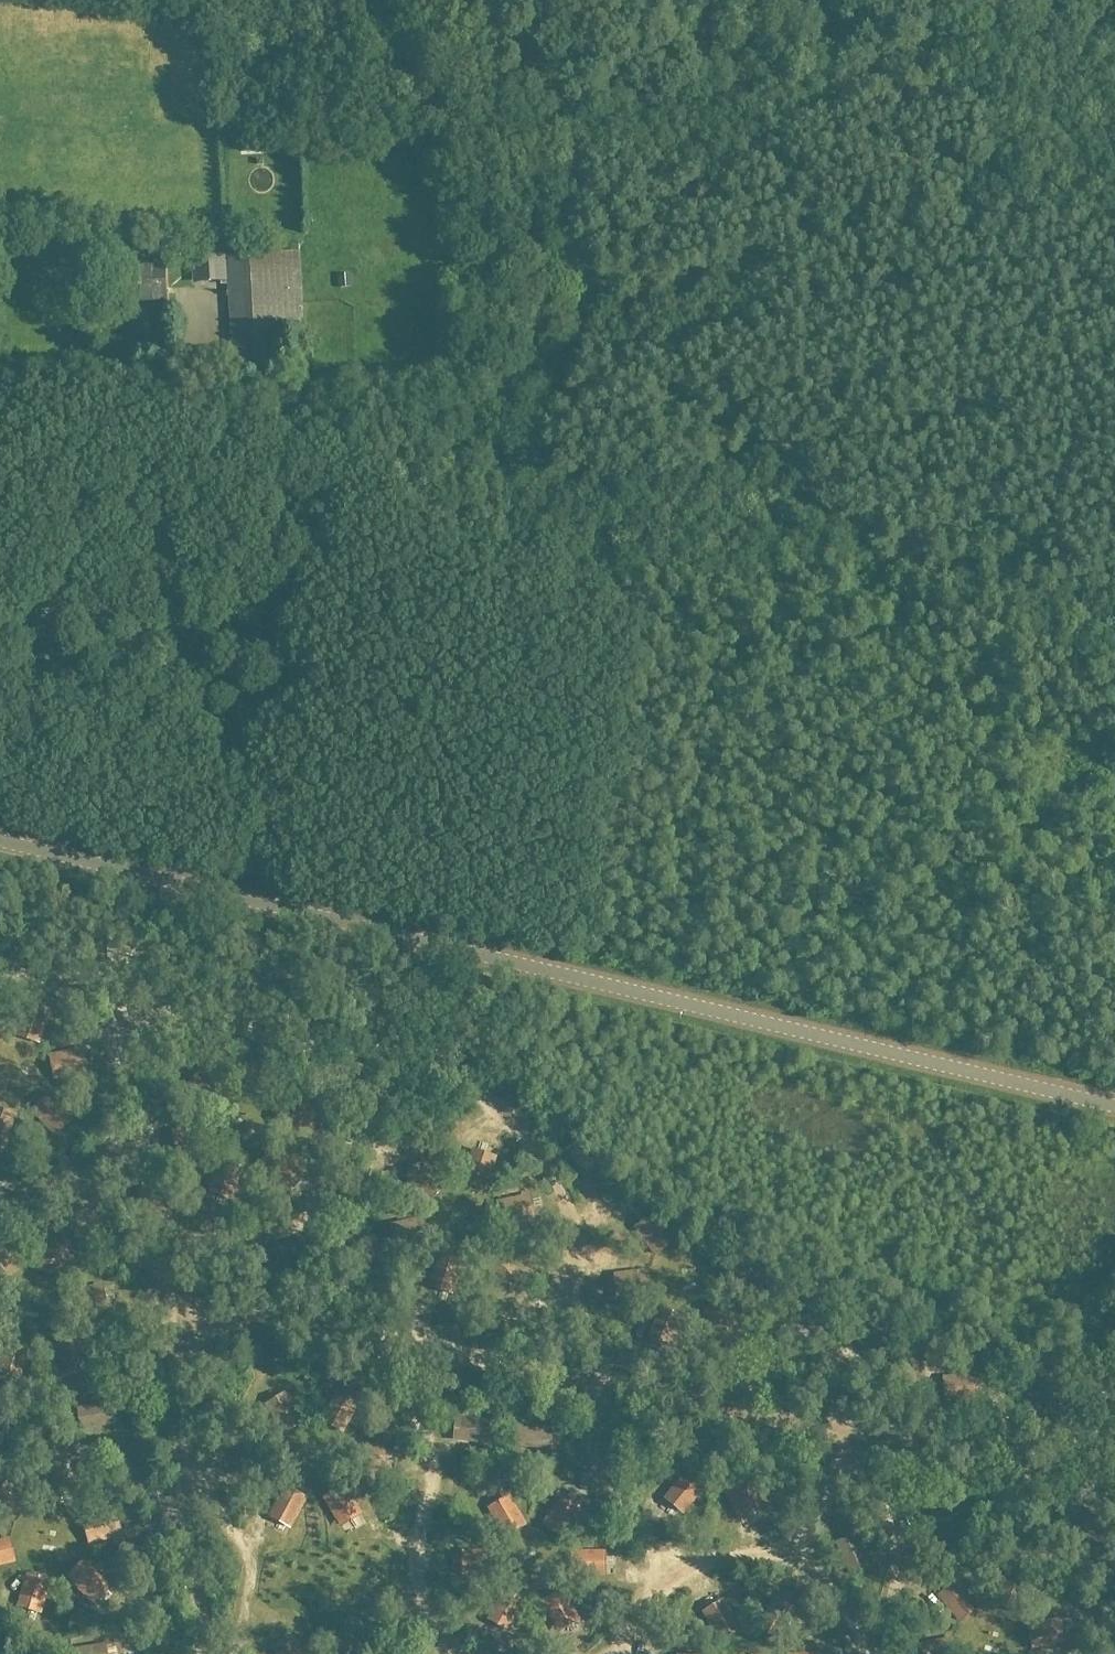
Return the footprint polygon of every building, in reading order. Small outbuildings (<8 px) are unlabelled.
[(276,321),(302,320),(298,253),(259,255),(259,246),(192,250),(193,281),(229,280),(233,360),(226,360),(226,373),(278,370),(276,321)] [(124,307),(166,305),(164,265),(122,268),(124,307)] [(24,1012),(16,1038),(37,1044),(46,1018),(24,1012)] [(76,1053),(49,1058),(54,1080),(80,1074),(76,1053)] [(66,1117),(48,1097),(32,1112),(50,1132),(66,1117)] [(0,1111),(0,1140),(6,1141),(14,1116),(0,1111)] [(471,1158),(463,1184),(484,1191),(492,1165),(471,1158)] [(241,1169),(220,1162),(211,1188),(232,1194),(241,1169)] [(639,1234),(655,1256),(673,1243),(657,1221),(639,1234)] [(305,1240),(279,1248),(285,1269),(311,1262),(305,1240)] [(18,1274),(1,1253),(0,1253),(0,1286),(1,1287),(18,1274)] [(461,1263),(440,1256),(432,1282),(453,1288),(461,1263)] [(650,1295),(648,1273),(621,1276),(624,1298),(650,1295)] [(682,1319),(662,1310),(651,1335),(671,1344),(682,1319)] [(925,1330),(913,1354),(933,1364),(945,1340),(925,1330)] [(970,1378),(943,1380),(944,1402),(971,1400),(970,1378)] [(335,1399),(322,1423),(341,1433),(354,1410),(335,1399)] [(289,1400),(270,1412),(284,1435),(303,1423),(289,1400)] [(78,1410),(82,1431),(109,1426),(104,1405),(78,1410)] [(462,1421),(460,1442),(487,1445),(489,1423),(462,1421)] [(545,1429),(518,1426),(516,1448),(543,1451),(545,1429)] [(669,1495),(686,1509),(703,1488),(686,1474),(669,1495)] [(49,1503),(70,1509),(78,1484),(57,1477),(49,1503)] [(724,1492),(737,1515),(757,1505),(745,1481),(724,1492)] [(356,1510),(342,1487),(324,1499),(337,1522),(356,1510)] [(31,1508),(12,1488),(0,1500),(0,1507),(15,1523),(31,1508)] [(305,1499),(286,1489),(273,1512),(292,1523),(305,1499)] [(968,1521),(962,1500),(936,1507),(941,1529),(968,1521)] [(505,1538),(525,1527),(511,1504),(492,1515),(505,1538)] [(543,1527),(562,1538),(575,1515),(556,1504),(543,1527)] [(83,1523),(88,1545),(115,1538),(109,1517),(83,1523)] [(15,1562),(10,1541),(0,1543),(0,1566),(15,1562)] [(869,1567),(858,1542),(838,1551),(849,1576),(869,1567)] [(469,1576),(496,1576),(496,1554),(469,1554),(469,1576)] [(571,1576),(598,1576),(598,1554),(571,1554),(571,1576)] [(102,1582),(83,1563),(67,1578),(86,1597),(102,1582)] [(43,1608),(49,1582),(28,1576),(20,1602),(43,1608)] [(995,1606),(1016,1614),(1025,1589),(1005,1581),(995,1606)] [(943,1603),(960,1623),(977,1609),(960,1588),(943,1603)] [(511,1626),(524,1603),(505,1592),(492,1615),(511,1626)] [(575,1616),(562,1592),(542,1603),(556,1627),(575,1616)] [(777,1641),(791,1618),(772,1607),(758,1630),(777,1641)] [(721,1643),(740,1631),(726,1608),(707,1619),(721,1643)] [(1028,1628),(1032,1649),(1058,1645),(1054,1623),(1028,1628)] [(336,1653),(359,1653),(363,1639),(341,1634),(336,1653)] [(954,1641),(927,1646),(929,1653),(956,1653),(954,1641)]
